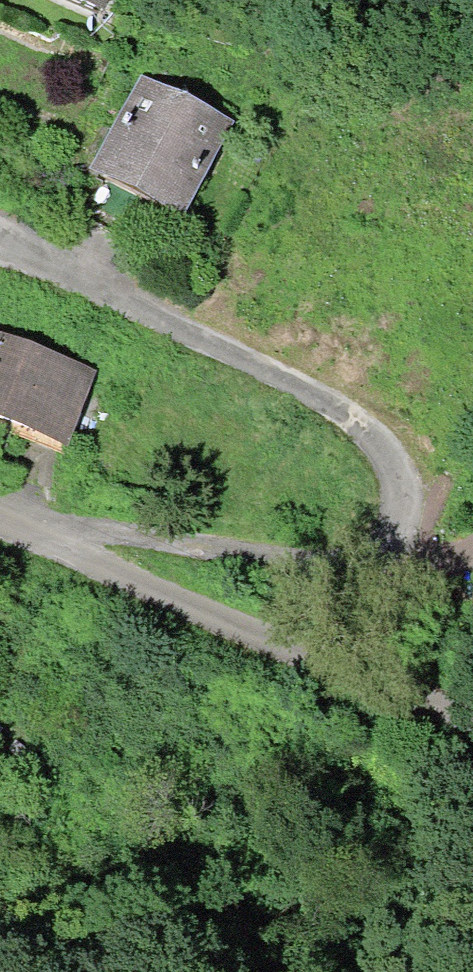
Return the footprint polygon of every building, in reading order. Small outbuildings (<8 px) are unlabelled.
[(224,131),(143,88),(102,165),(112,170),(157,194),(165,198),(183,208),(224,131)] [(9,123),(0,119),(0,141),(9,123)] [(131,243),(157,194),(112,170),(86,220),(131,243)] [(24,427),(64,442),(88,375),(0,344),(0,419),(24,427)]
